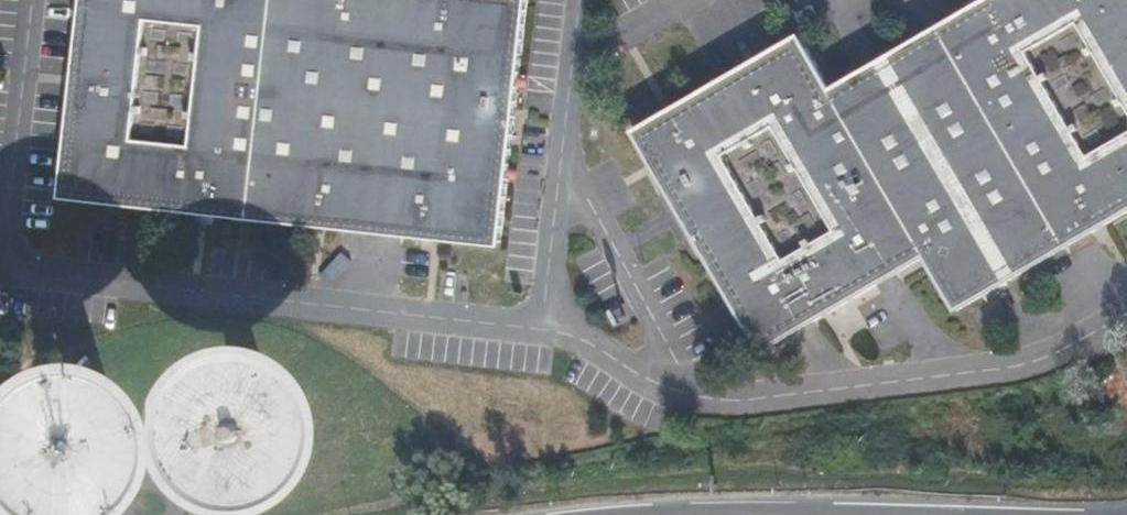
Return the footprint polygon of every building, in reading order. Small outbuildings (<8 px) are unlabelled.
[(527,0),(85,0),(63,198),(386,234),(501,246),(527,0)] [(1126,213),(1126,0),(984,0),(833,88),(801,35),(636,131),(763,351),(924,256),(959,311),(1126,213)] [(272,410),(262,406),(251,407),(241,413),(236,422),(235,433),(240,443),(249,450),(260,452),(271,448),(279,441),(282,430),(279,419),(272,410)] [(114,425),(101,423),(87,427),(76,441),(71,442),(71,453),(77,454),(82,464),(92,470),(102,472),(112,471),(121,465),(127,452),(125,439),(122,432),(114,425)] [(57,462),(30,439),(0,471),(0,483),(21,502),(57,462)]
